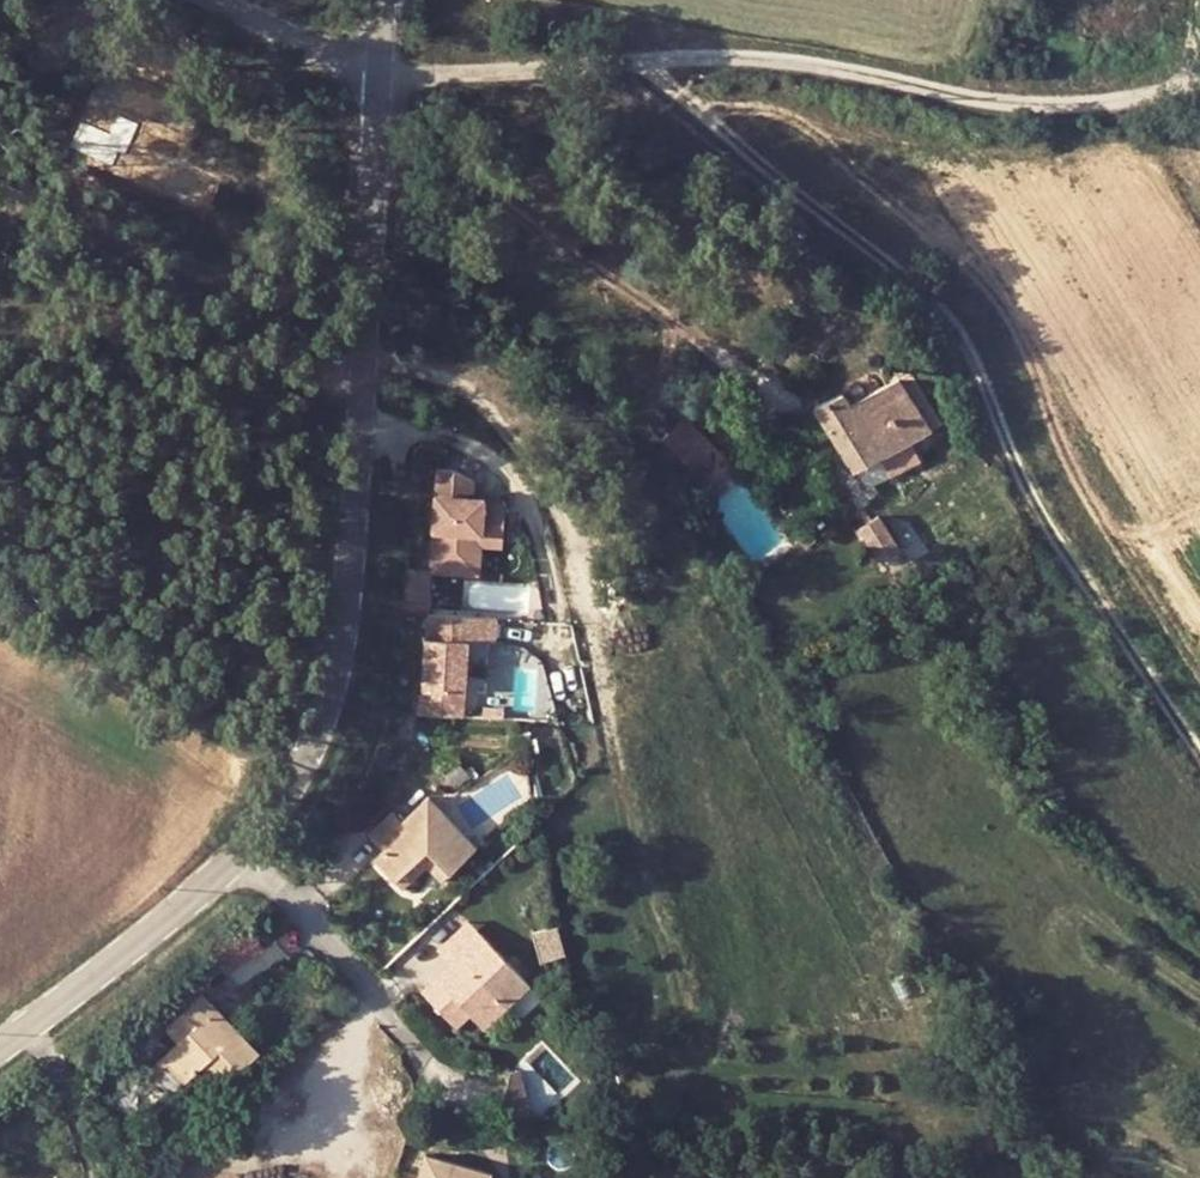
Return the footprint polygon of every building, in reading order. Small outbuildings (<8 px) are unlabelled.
[(850,470),(875,455),(902,440),(926,426),(894,375),(845,402),(837,390),(810,406),(850,470)] [(688,421),(681,426),(673,458),(690,478),(714,453),(688,421)] [(902,440),(875,455),(887,474),(914,459),(902,440)] [(429,472),(425,576),(474,578),(475,547),(496,548),(498,513),(492,500),(475,500),(475,507),(465,507),(465,499),(466,482),(446,472),(429,472)] [(876,511),(855,525),(876,558),(897,544),(876,511)] [(492,620),(423,617),(420,692),(414,691),(413,716),(461,718),(464,643),(491,644),(492,620)] [(368,852),(386,869),(422,835),(450,862),(474,839),(422,787),(394,812),(388,805),(363,829),(376,844),(368,852)] [(421,857),(438,873),(450,862),(422,835),(386,869),(397,878),(421,857)] [(513,998),(496,982),(516,962),(480,923),(458,947),(466,954),(443,976),(435,968),(422,982),(458,1019),(471,1007),(488,1024),(513,998)] [(255,925),(216,945),(229,969),(268,948),(255,925)] [(224,1043),(202,1018),(210,1010),(196,995),(155,1032),(169,1047),(154,1062),(177,1086),(192,1072),(212,1092),(251,1055),(233,1036),(224,1043)] [(224,1043),(233,1036),(210,1010),(202,1018),(224,1043)] [(523,1112),(525,1068),(519,1069),(502,1095),(503,1113),(523,1112)] [(486,1162),(414,1150),(410,1177),(483,1177),(486,1162)]
